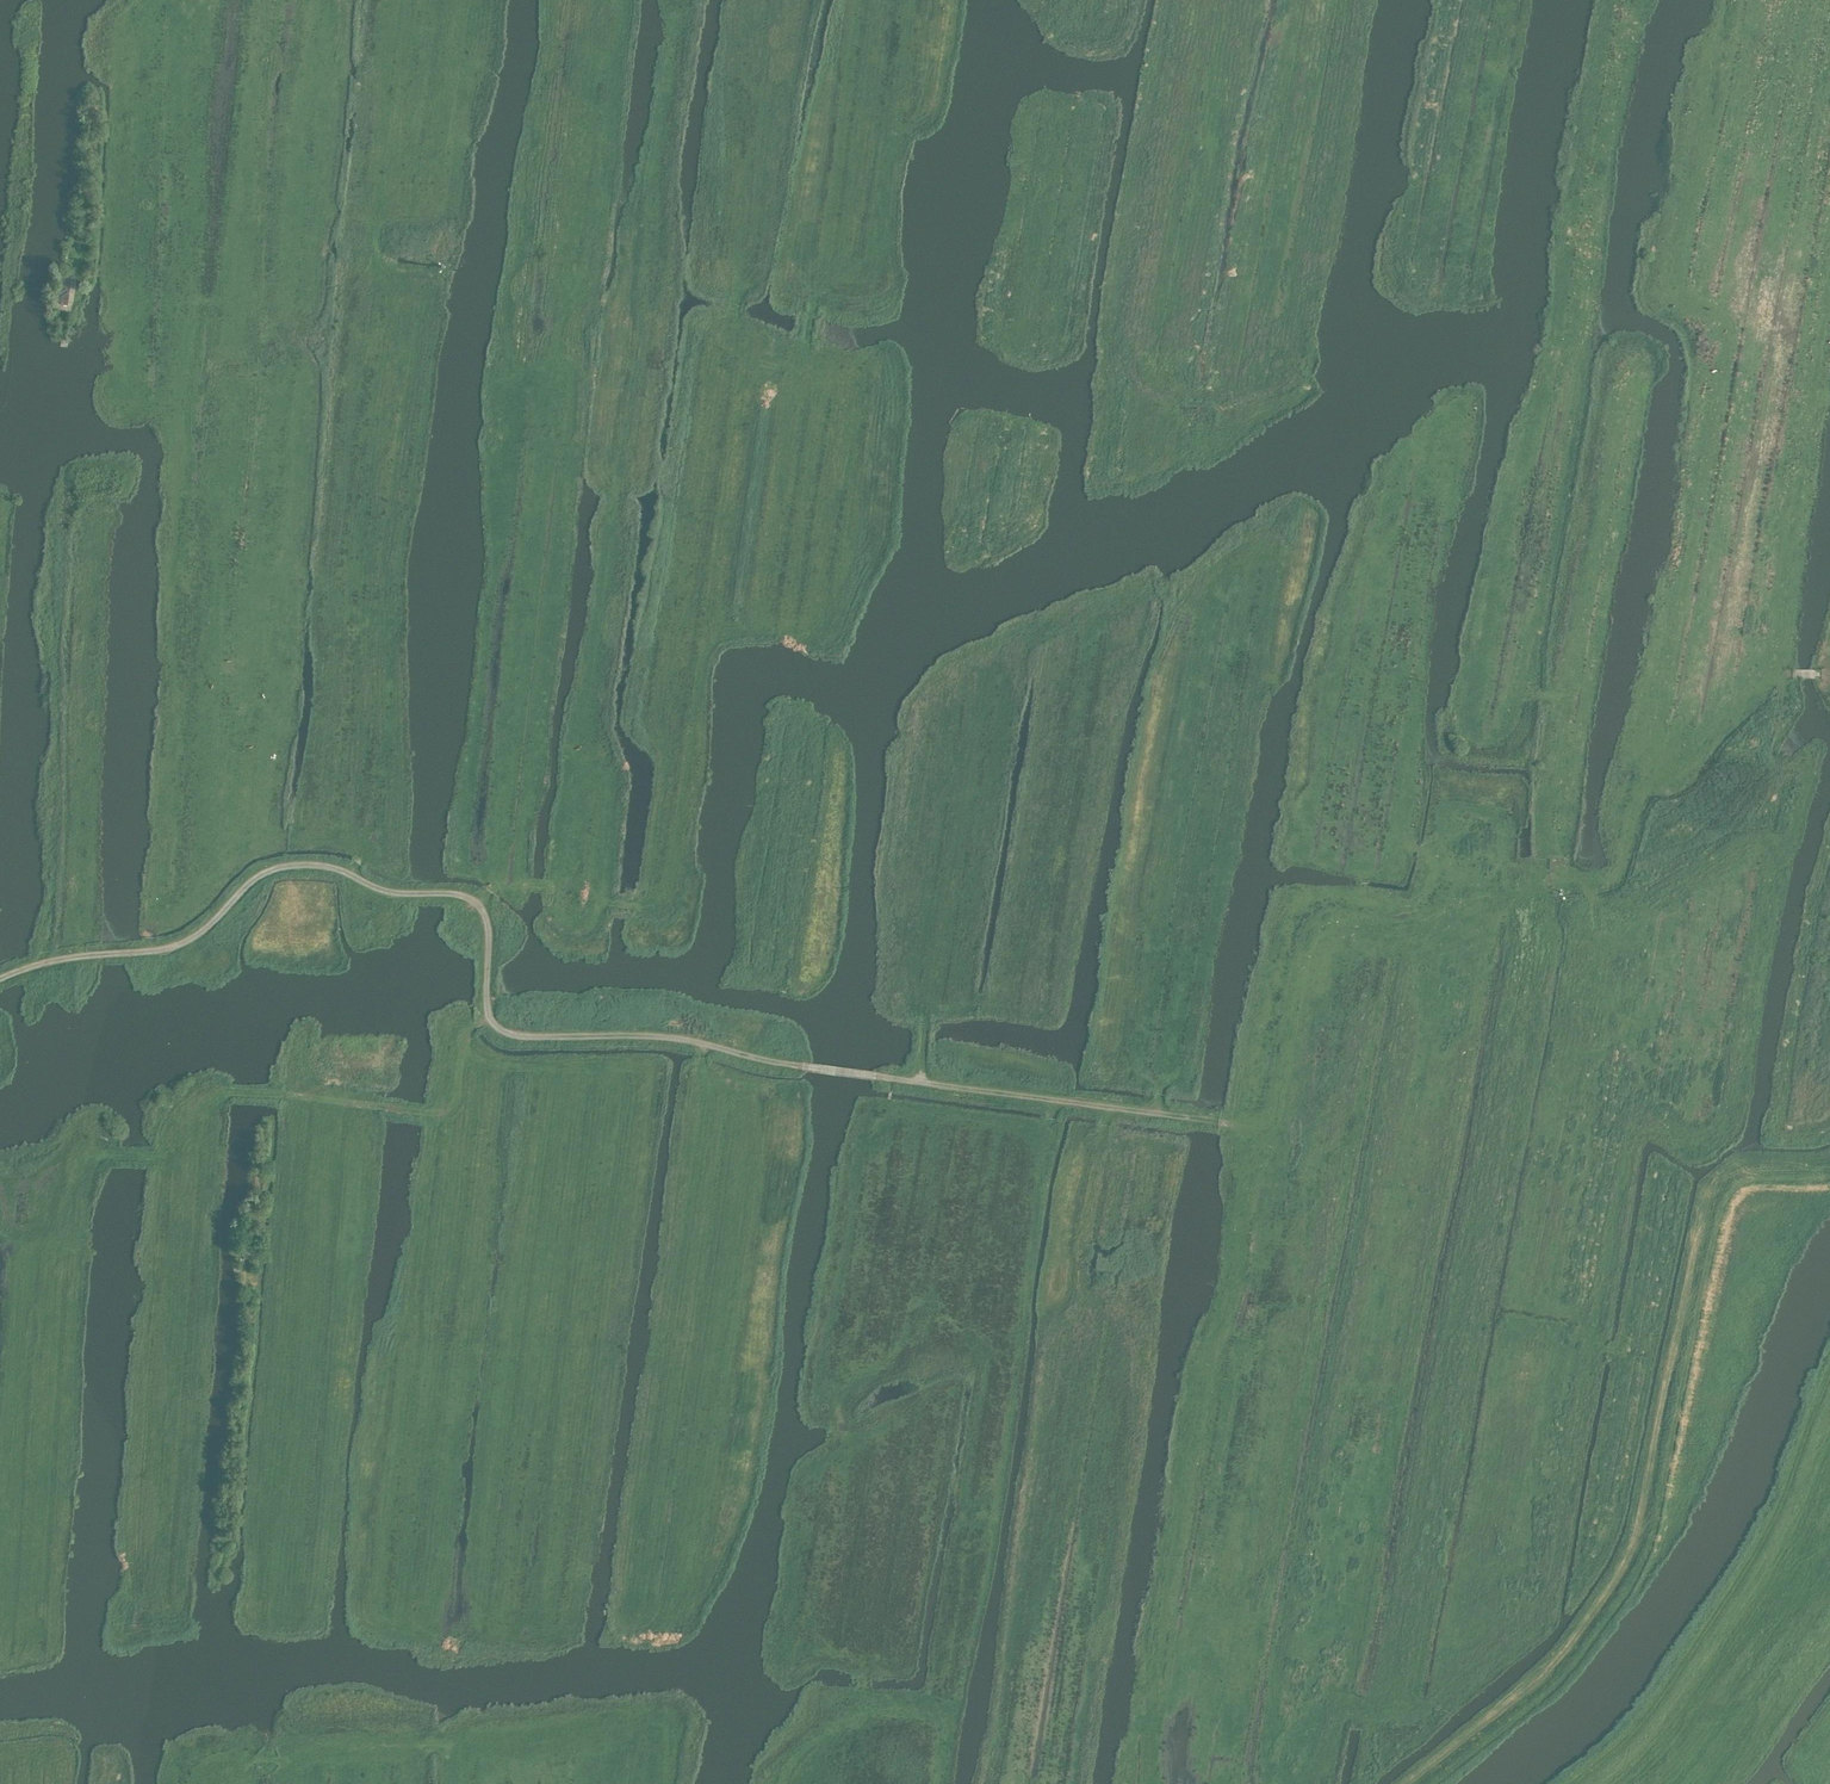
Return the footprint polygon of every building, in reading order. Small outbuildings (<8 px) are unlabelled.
[(60,274),(56,303),(68,305),(71,276),(66,275),(60,274)] [(244,1232),(242,1250),(254,1252),(256,1234),(244,1232)]
